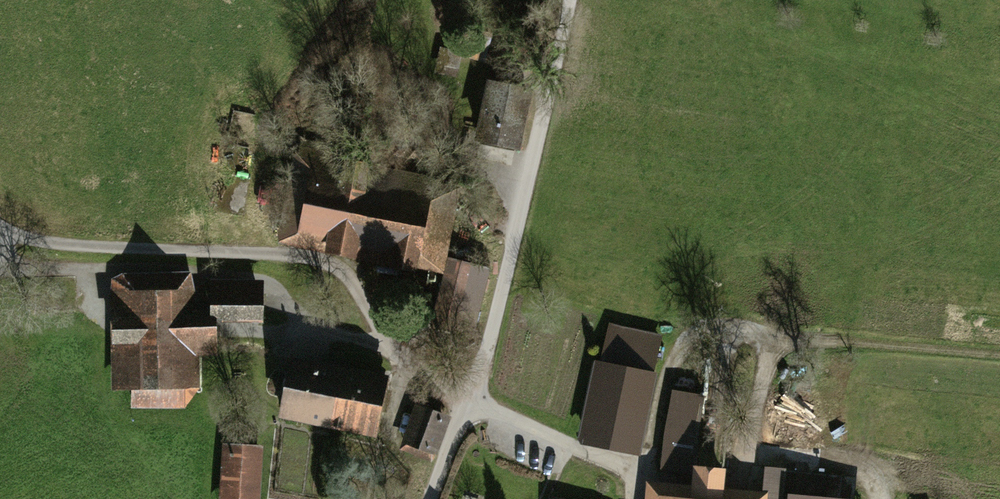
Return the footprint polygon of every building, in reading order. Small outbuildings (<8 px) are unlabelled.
[(536,95),(497,91),(492,146),(531,149),(536,95)] [(318,170),(305,253),(456,277),(470,194),(318,170)] [(110,271),(112,385),(200,384),(199,353),(217,352),(217,322),(211,322),(211,299),(196,299),(195,270),(110,271)] [(267,278),(212,277),(211,299),(211,322),(217,322),(266,322),(267,278)] [(595,362),(579,437),(639,450),(656,371),(652,370),(660,334),(610,323),(602,363),(595,362)] [(290,352),(278,412),(374,431),(386,371),(290,352)] [(451,412),(416,400),(402,440),(438,452),(451,412)] [(242,498),(286,498),(289,461),(245,457),(242,498)] [(761,490),(784,494),(788,471),(765,467),(761,490)] [(648,498),(765,498),(766,491),(651,477),(648,498)] [(789,489),(788,498),(865,498),(866,496),(789,489)]
